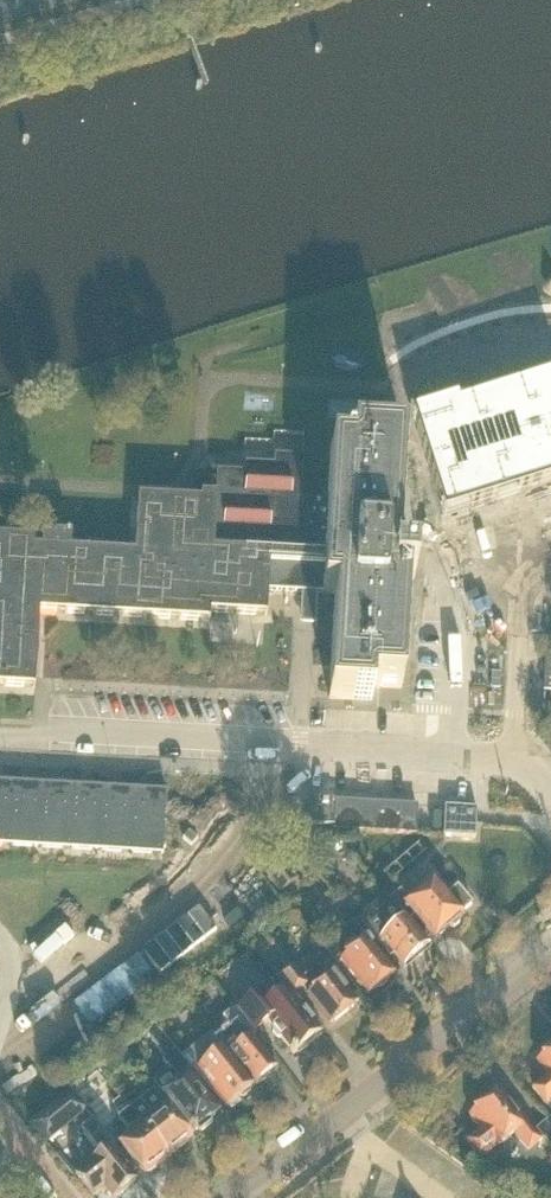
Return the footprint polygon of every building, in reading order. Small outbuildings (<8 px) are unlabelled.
[(399,419),(433,514),(456,505),(458,509),(483,500),(482,496),(529,481),(529,485),(547,480),(541,462),(550,460),(550,384),(546,385),(542,373),(514,383),(515,387),(495,393),(494,390),(467,398),(468,402),(446,409),(444,401),(422,407),(423,412),(399,419)] [(35,690),(39,614),(209,623),(210,615),(266,618),(268,593),(301,594),(300,616),(314,616),(315,595),(334,596),(329,700),(371,702),(372,688),(401,690),(408,581),(414,581),(415,562),(396,561),(398,526),(414,527),(416,490),(400,489),(402,465),(402,455),(403,439),(353,436),(352,452),(333,451),(331,505),(303,504),(305,461),(276,460),(275,470),(247,468),(246,478),(217,476),(217,485),(192,484),(191,499),(202,499),(201,504),(140,500),(137,556),(85,553),(86,539),(43,536),(42,552),(35,552),(36,541),(0,538),(0,688),(35,690)] [(10,970),(7,965),(36,941),(41,946),(65,925),(63,923),(76,909),(81,912),(91,903),(89,899),(117,873),(120,876),(135,865),(46,756),(0,796),(0,809),(7,817),(16,809),(54,858),(0,904),(0,979),(10,970)] [(416,806),(308,800),(306,826),(334,828),(334,831),(414,836),(416,806)] [(476,811),(444,809),(442,837),(474,840),(476,811)] [(298,881),(282,862),(265,877),(280,896),(298,881)] [(458,921),(463,917),(432,882),(419,893),(410,902),(390,879),(379,888),(405,919),(408,922),(414,917),(435,941),(450,928),(452,930),(460,923),(458,921)] [(380,941),(403,968),(416,958),(421,958),(424,956),(424,951),(428,946),(408,922),(405,919),(388,934),(375,917),(362,928),(376,943),(380,941)] [(381,959),(353,924),(339,936),(341,938),(327,950),(325,947),(322,950),(336,968),(342,964),(358,984),(360,982),(370,995),(374,992),(381,990),(386,987),(389,980),(392,978),(381,965),(381,959)] [(330,1026),(356,1006),(336,981),(341,977),(327,961),(304,980),(292,966),(276,979),(292,1001),(303,992),(307,997),(330,1026)] [(296,1054),(299,1052),(304,1051),(309,1048),(311,1042),(320,1035),(297,1007),(296,1007),(284,991),(270,1002),(262,993),(239,1012),(255,1033),(266,1024),(271,1030),(271,1034),(276,1040),(280,1041),(292,1057),(296,1054)] [(241,995),(230,1004),(236,1012),(248,1003),(241,995)] [(276,1070),(251,1039),(255,1036),(234,1010),(222,1019),(228,1026),(227,1027),(238,1042),(229,1049),(229,1055),(228,1056),(253,1088),(259,1083),(265,1082),(266,1078),(276,1070)] [(180,1059),(160,1034),(154,1026),(146,1032),(167,1058),(163,1062),(170,1071),(169,1072),(164,1073),(161,1075),(158,1077),(156,1080),(155,1083),(153,1084),(193,1134),(196,1131),(204,1131),(211,1125),(209,1121),(215,1116),(213,1112),(207,1103),(205,1097),(186,1073),(190,1070),(180,1059)] [(228,1056),(223,1050),(211,1035),(180,1059),(190,1070),(200,1082),(203,1079),(227,1109),(240,1098),(244,1100),(251,1094),(250,1090),(253,1088),(228,1056)] [(546,1108),(550,1104),(550,1051),(539,1061),(550,1075),(532,1090),(546,1108)] [(116,1072),(107,1062),(95,1072),(104,1082),(116,1072)] [(153,1091),(140,1102),(134,1094),(123,1103),(166,1158),(177,1149),(178,1151),(189,1142),(187,1141),(191,1138),(165,1106),(153,1091)] [(64,1129),(86,1111),(71,1093),(49,1110),(64,1129)] [(539,1141),(521,1119),(517,1120),(497,1095),(468,1118),(480,1132),(467,1143),(480,1159),(497,1145),(499,1147),(514,1134),(528,1151),(539,1141)] [(118,1144),(143,1176),(146,1173),(148,1175),(159,1166),(158,1164),(166,1158),(123,1103),(115,1110),(121,1118),(118,1120),(127,1131),(132,1127),(134,1131),(118,1144)] [(101,1129),(93,1120),(81,1129),(99,1152),(101,1150),(104,1154),(75,1177),(92,1197),(96,1197),(105,1191),(110,1197),(115,1197),(117,1196),(124,1195),(126,1190),(136,1181),(110,1149),(114,1146),(101,1129)] [(547,1122),(535,1132),(550,1150),(550,1126),(547,1122)]
